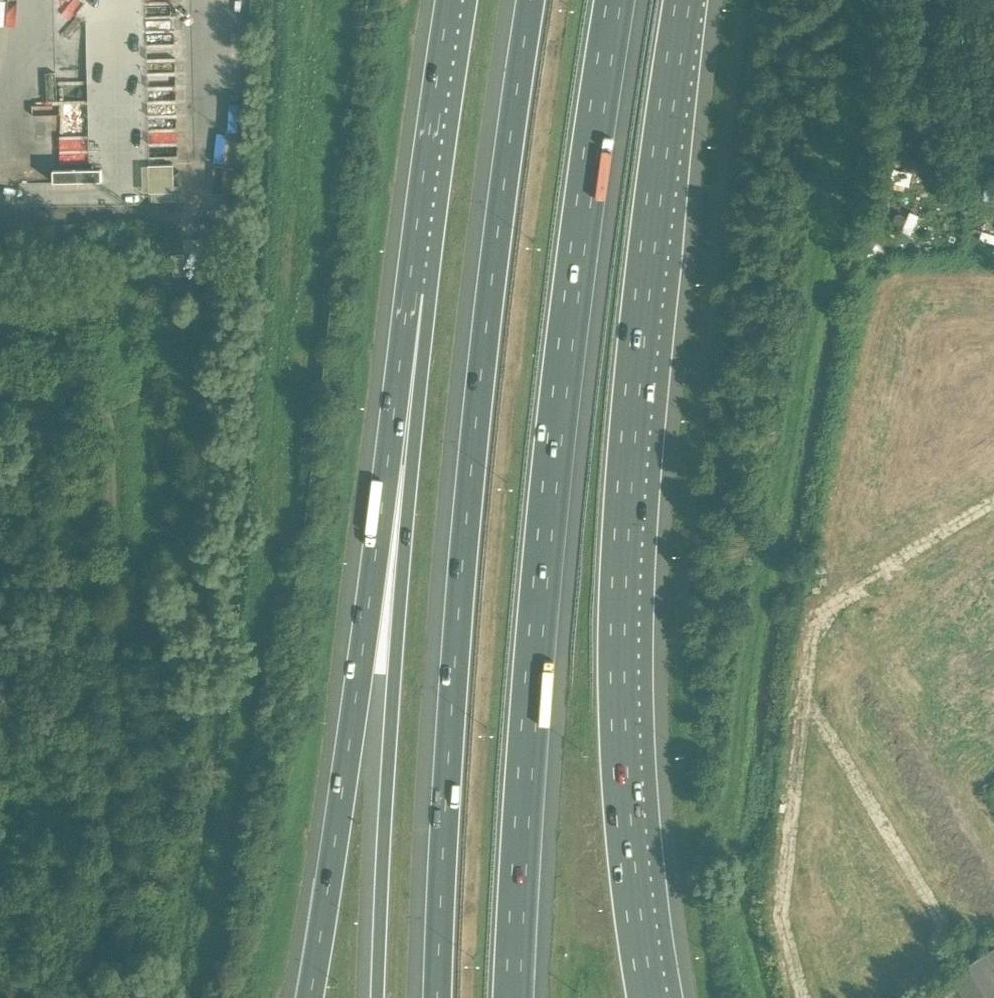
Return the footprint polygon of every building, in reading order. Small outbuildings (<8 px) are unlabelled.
[(147,67),(87,68),(88,109),(89,136),(89,164),(102,164),(102,181),(90,181),(90,205),(102,204),(139,203),(150,191),(174,191),(173,163),(149,163),(149,159),(149,156),(149,146),(147,67)] [(53,169),(54,181),(102,181),(102,168),(53,169)] [(172,254),(173,276),(186,275),(184,253),(172,254)] [(950,974),(953,978),(919,997),(993,997),(993,947),(950,974)]
